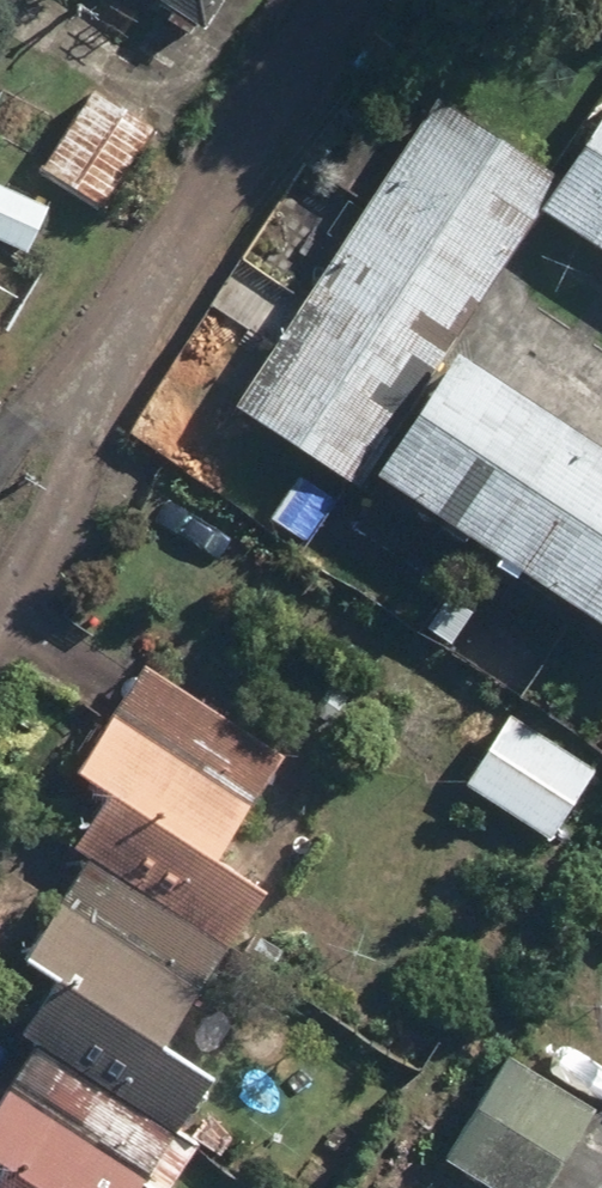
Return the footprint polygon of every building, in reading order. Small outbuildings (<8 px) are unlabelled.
[(192,32),(212,0),(141,0),(192,32)] [(144,127),(78,89),(29,174),(96,212),(144,127)] [(545,185),(528,212),(601,259),(601,95),(545,185)] [(436,356),(528,212),(545,185),(423,108),(303,297),(254,266),(218,322),(261,349),(220,414),(349,495),(356,484),(601,640),(601,461),(436,356)] [(0,189),(0,260),(15,266),(41,207),(0,189)] [(77,868),(210,956),(253,890),(208,860),(273,761),(130,667),(56,780),(95,805),(60,858),(77,868)] [(592,767),(498,714),(453,794),(547,847),(592,767)] [(210,956),(77,868),(10,969),(56,999),(30,1039),(172,1132),(205,1081),(151,1046),(210,956)] [(30,1039),(0,1084),(0,1187),(165,1187),(192,1146),(172,1132),(30,1039)] [(498,1052),(431,1166),(467,1187),(541,1187),(589,1107),(498,1052)]
